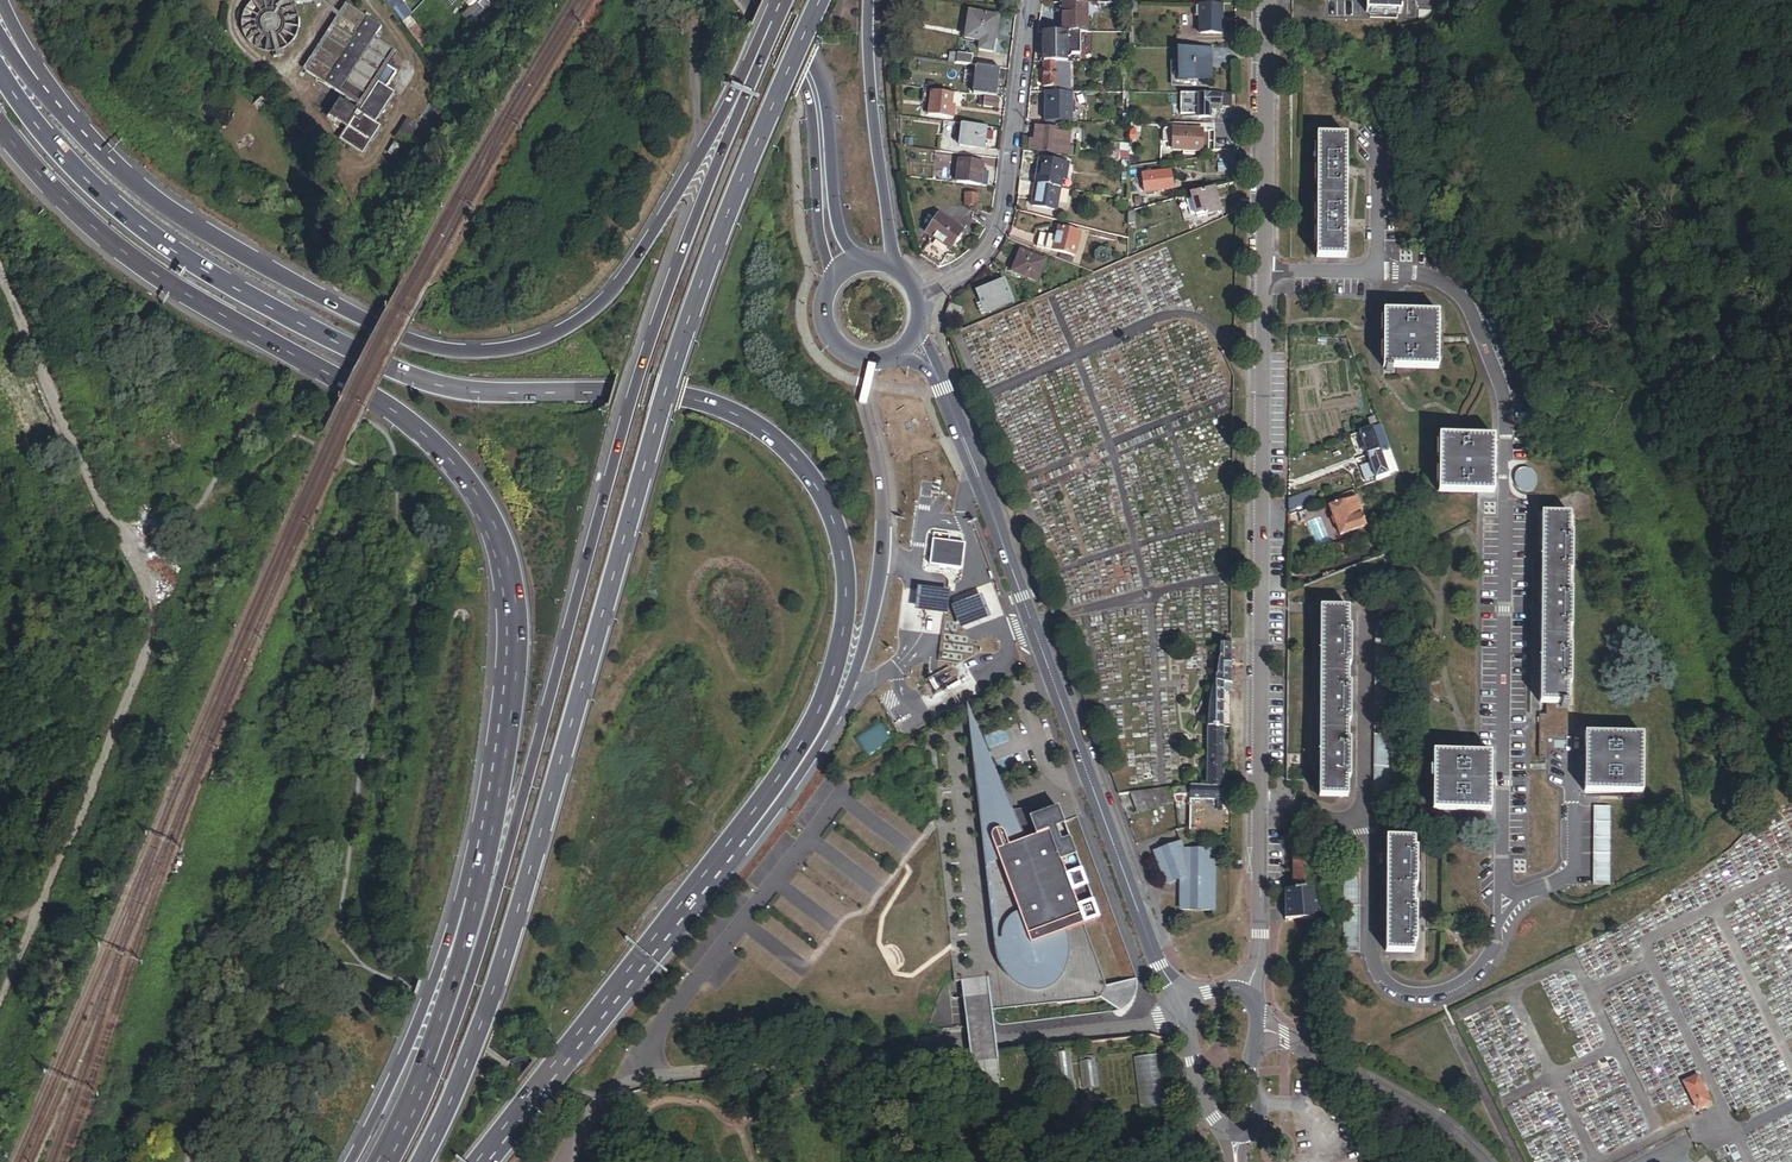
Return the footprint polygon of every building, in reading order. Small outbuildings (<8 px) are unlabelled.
[(282,50),(286,48),(290,45),(293,41),(296,37),(299,30),(299,21),(299,15),(296,8),(292,2),(289,0),(249,0),(247,2),(243,8),(240,14),(239,22),(240,30),(242,36),(246,42),(252,48),(259,51),(265,52),(272,53),(277,52),(282,50)] [(387,6),(407,34),(408,33),(417,27),(397,0),(394,2),(389,5),(387,6)] [(482,14),(492,0),(488,0),(479,7),(478,9),(482,14)] [(1365,15),(1401,17),(1401,0),(1366,0),(1365,15)] [(1325,2),(1325,10),(1332,10),(1332,21),(1356,21),(1356,2),(1325,2)] [(1082,37),(1086,37),(1086,6),(1064,6),(1063,36),(1070,37),(1082,37)] [(307,72),(359,108),(396,53),(380,42),(383,37),(379,34),(382,29),(371,21),(374,18),(369,14),(366,19),(350,8),(307,72)] [(1197,37),(1218,37),(1218,8),(1197,8),(1197,37)] [(979,54),(992,56),(997,21),(969,16),(964,43),(980,46),(979,54)] [(425,56),(433,51),(417,27),(408,33),(425,56)] [(1291,49),(1304,47),(1305,33),(1292,32),(1291,49)] [(1070,66),(1070,59),(1070,37),(1063,36),(1044,36),(1044,66),(1070,66)] [(1070,59),(1082,59),(1082,37),(1070,37),(1070,59)] [(1205,83),(1205,74),(1205,67),(1205,52),(1176,52),(1176,83),(1205,83)] [(948,66),(972,69),(973,59),(949,56),(948,66)] [(1119,57),(1119,67),(1121,67),(1127,67),(1127,57),(1119,57)] [(1066,72),(1074,72),(1074,66),(1070,66),(1044,66),(1044,77),(1044,81),(1044,91),(1066,92),(1066,72)] [(363,158),(383,129),(376,125),(397,94),(389,89),(397,77),(387,70),(378,84),(379,85),(359,115),(341,103),(330,119),(348,131),(341,143),(363,158)] [(973,98),(997,102),(1000,74),(977,70),(973,98)] [(1045,125),(1071,125),(1071,96),(1045,96),(1045,125)] [(1127,105),(1138,105),(1138,96),(1127,96),(1127,105)] [(1229,107),(1229,96),(1178,96),(1178,114),(1196,115),(1196,118),(1209,118),(1209,110),(1220,110),(1220,107),(1229,107)] [(953,114),(951,114),(953,100),(930,97),(927,119),(952,122),(953,114)] [(984,111),(998,113),(999,105),(985,103),(984,111)] [(409,139),(413,141),(420,129),(411,124),(390,159),(399,165),(410,146),(406,144),(409,139)] [(984,153),(985,143),(985,137),(986,131),(961,128),(959,151),(984,153)] [(1060,151),(1054,151),(1056,133),(1042,131),(1041,141),(1036,140),(1036,143),(1032,143),(1031,154),(1064,157),(1065,150),(1060,150),(1060,151)] [(1172,154),(1201,154),(1202,132),(1162,132),(1162,146),(1172,146),(1172,154)] [(1317,262),(1347,262),(1347,139),(1316,139),(1317,262)] [(1117,163),(1128,164),(1128,147),(1111,145),(1110,154),(1118,155),(1117,162),(1117,163)] [(1105,160),(1117,162),(1118,155),(1110,154),(1106,153),(1105,160)] [(1062,183),(1066,184),(1069,167),(1040,162),(1036,188),(1061,192),(1062,183)] [(1128,181),(1128,164),(1117,163),(1110,163),(1109,174),(1122,175),(1122,181),(1128,181)] [(957,187),(979,189),(982,168),(959,165),(957,187)] [(1144,196),(1172,196),(1172,177),(1144,178),(1144,196)] [(1019,197),(1034,200),(1036,188),(1021,185),(1019,197)] [(1032,210),(1057,214),(1061,192),(1036,188),(1034,200),(1032,210)] [(1196,221),(1218,215),(1212,192),(1190,198),(1196,221)] [(966,210),(978,210),(979,199),(966,198),(966,210)] [(929,238),(950,253),(963,234),(938,217),(925,236),(929,238)] [(1036,251),(1075,260),(1080,236),(1058,231),(1056,241),(1039,237),(1036,251)] [(947,258),(955,256),(968,238),(963,234),(950,253),(947,258)] [(919,258),(938,271),(947,258),(950,253),(929,238),(927,243),(929,244),(919,258)] [(1011,276),(1036,286),(1044,264),(1019,254),(1011,276)] [(1060,258),(1059,264),(1072,268),(1073,262),(1060,258)] [(983,314),(1011,303),(1003,285),(976,296),(977,298),(983,314)] [(979,316),(983,314),(977,298),(973,300),(979,316)] [(947,319),(962,323),(966,307),(951,303),(947,319)] [(1387,378),(1441,377),(1441,323),(1387,323),(1387,378)] [(38,434),(44,432),(41,424),(35,426),(38,434)] [(1375,443),(1382,440),(1378,428),(1357,435),(1366,458),(1378,453),(1375,443)] [(1380,457),(1388,454),(1382,440),(1375,443),(1378,453),(1380,457)] [(1442,500),(1496,499),(1495,446),(1442,446),(1442,500)] [(40,459),(55,452),(53,448),(38,454),(40,459)] [(1393,468),(1385,471),(1380,457),(1378,453),(1366,458),(1369,467),(1374,481),(1387,476),(1388,480),(1396,477),(1393,468)] [(1385,471),(1393,468),(1388,454),(1380,457),(1385,471)] [(1374,481),(1369,467),(1359,470),(1364,485),(1374,481)] [(52,486),(56,495),(70,489),(66,480),(52,486)] [(50,498),(56,495),(52,486),(46,488),(50,498)] [(1287,505),(1286,516),(1315,505),(1311,495),(1287,505)] [(1339,538),(1364,529),(1353,500),(1328,510),(1339,538)] [(1286,530),(1308,522),(1305,511),(1286,518),(1286,530)] [(1571,690),(1575,690),(1575,651),(1571,651),(1571,631),(1575,631),(1576,592),(1572,592),(1572,572),(1577,572),(1577,534),(1572,534),(1573,520),(1545,520),(1544,708),(1570,708),(1571,690)] [(949,535),(934,532),(930,561),(962,565),(965,541),(949,538),(949,535)] [(1369,552),(1373,563),(1395,554),(1392,548),(1386,550),(1385,547),(1369,552)] [(1353,570),(1373,563),(1369,552),(1349,560),(1353,570)] [(1344,574),(1353,570),(1349,560),(1340,564),(1344,574)] [(1335,577),(1344,574),(1340,564),(1331,567),(1333,570),(1335,577)] [(917,606),(947,610),(950,586),(920,582),(917,606)] [(961,625),(989,614),(981,592),(952,603),(961,625)] [(1351,692),(1347,692),(1347,676),(1351,676),(1352,638),(1348,637),(1348,614),(1323,614),(1320,802),(1346,802),(1346,784),(1350,784),(1351,746),(1346,746),(1347,728),(1351,729),(1351,692)] [(1375,623),(1390,623),(1390,615),(1375,615),(1375,623)] [(1374,630),(1390,631),(1390,623),(1375,623),(1374,630)] [(1068,635),(1064,627),(1059,629),(1062,637),(1068,635)] [(1374,638),(1390,639),(1390,631),(1374,630),(1374,638)] [(1374,646),(1390,646),(1390,639),(1374,638),(1374,646)] [(1374,654),(1390,654),(1390,646),(1374,646),(1374,654)] [(1222,688),(1230,688),(1230,648),(1220,648),(1217,669),(1213,687),(1222,688)] [(1374,662),(1390,662),(1390,654),(1374,654),(1374,662)] [(1374,670),(1390,670),(1390,662),(1374,662),(1374,670)] [(1374,678),(1389,678),(1390,670),(1374,670),(1374,678)] [(1374,686),(1389,686),(1389,678),(1374,678),(1374,686)] [(1374,694),(1389,694),(1389,686),(1374,686),(1374,694)] [(1207,730),(1222,730),(1222,719),(1222,708),(1222,694),(1222,688),(1213,687),(1210,695),(1208,708),(1208,716),(1207,730)] [(1373,702),(1389,702),(1389,694),(1374,694),(1373,702)] [(1373,710),(1389,710),(1389,702),(1373,702),(1373,710)] [(1017,813),(968,704),(986,842),(987,842),(984,816),(985,816),(984,810),(984,805),(984,803),(985,798),(987,796),(989,794),(991,792),(994,791),(997,791),(999,791),(1001,791),(1004,793),(1005,793),(1006,795),(1008,797),(1010,801),(1015,813),(1017,813)] [(1373,718),(1389,718),(1389,710),(1373,710),(1373,718)] [(1373,726),(1389,726),(1389,718),(1373,718),(1373,726)] [(1373,733),(1389,734),(1389,726),(1373,726),(1373,733)] [(1206,756),(1221,756),(1222,730),(1207,730),(1206,756)] [(1373,741),(1389,742),(1389,734),(1373,733),(1373,741)] [(1585,796),(1643,796),(1643,737),(1586,737),(1585,796)] [(1373,749),(1388,750),(1389,742),(1373,741),(1373,749)] [(1373,757),(1388,757),(1388,750),(1373,749),(1373,757)] [(1206,789),(1221,790),(1221,756),(1206,756),(1206,789)] [(1434,814),(1490,815),(1491,756),(1435,756),(1434,814)] [(1373,765),(1388,765),(1388,757),(1373,757),(1373,765)] [(1372,773),(1388,773),(1388,765),(1373,765),(1372,773)] [(1372,781),(1388,781),(1388,773),(1372,773),(1372,781)] [(1372,789),(1388,789),(1388,781),(1372,781),(1372,789)] [(1174,801),(1187,799),(1187,789),(1172,791),(1174,801)] [(1216,803),(1221,803),(1221,790),(1206,789),(1187,789),(1187,799),(1187,802),(1216,803)] [(1372,797),(1388,797),(1388,789),(1372,789),(1372,797)] [(1055,974),(1060,970),(1064,964),(1067,958),(1069,952),(1069,945),(1068,939),(1067,933),(1069,932),(1102,920),(1062,810),(1047,815),(1045,809),(1017,813),(1015,813),(1010,801),(1008,797),(1006,795),(1005,793),(1004,793),(1001,791),(999,791),(997,791),(994,791),(991,792),(989,794),(987,796),(985,798),(984,803),(984,805),(984,810),(985,816),(984,816),(987,842),(986,842),(1000,941),(1001,949),(1003,955),(1006,960),(1010,965),(1015,969),(1020,971),(1025,973),(1031,973),(1036,973),(1037,981),(1043,980),(1049,977),(1055,974)] [(1130,797),(1138,816),(1175,805),(1174,801),(1172,791),(1130,797)] [(1372,805),(1388,805),(1388,797),(1372,797),(1372,805)] [(1291,835),(1291,863),(1309,859),(1298,834),(1291,835)] [(1410,885),(1414,886),(1414,856),(1410,856),(1411,844),(1383,844),(1382,898),(1410,898),(1410,885)] [(1181,913),(1213,912),(1213,852),(1182,853),(1179,845),(1154,854),(1166,887),(1181,881),(1181,913)] [(1290,890),(1313,886),(1309,859),(1291,863),(1290,890)] [(1341,871),(1356,871),(1356,864),(1342,863),(1341,871)] [(1341,879),(1356,879),(1356,871),(1341,871),(1341,879)] [(1341,887),(1356,887),(1356,879),(1341,879),(1341,887)] [(1306,920),(1317,920),(1313,886),(1290,890),(1283,891),(1283,919),(1306,920)] [(1341,895),(1356,895),(1356,887),(1341,887),(1341,895)] [(1341,903),(1356,903),(1356,895),(1341,895),(1341,903)] [(1410,944),(1413,944),(1414,908),(1410,908),(1410,898),(1382,898),(1381,956),(1410,957),(1410,944)] [(1341,911),(1356,911),(1356,903),(1341,903),(1341,911)] [(1341,919),(1356,919),(1356,911),(1341,911),(1341,919)] [(1341,927),(1356,927),(1356,919),(1341,919),(1341,927)] [(1341,935),(1355,935),(1356,927),(1341,927),(1341,935)] [(1001,949),(1000,941),(997,941),(998,949),(1000,957),(1002,964),(1005,970),(1011,978),(1017,984),(1024,988),(1032,991),(1037,992),(1041,992),(1047,991),(1051,989),(1055,987),(1061,982),(1065,977),(1067,971),(1069,965),(1071,959),(1072,953),(1072,946),(1069,932),(1067,933),(1068,939),(1069,945),(1069,952),(1067,958),(1064,964),(1060,970),(1055,974),(1049,977),(1043,980),(1037,981),(1036,973),(1031,973),(1025,973),(1020,971),(1015,969),(1010,965),(1006,960),(1003,955),(1001,949)] [(1341,943),(1355,943),(1355,935),(1341,935),(1341,943)] [(1340,951),(1355,951),(1355,943),(1341,943),(1340,951)] [(1340,959),(1355,959),(1355,951),(1340,951),(1340,959)] [(962,1008),(965,1034),(992,1032),(989,1006),(962,1008)] [(997,1024),(997,1040),(1020,1040),(1020,1024),(997,1024)] [(1057,1116),(1075,1114),(1069,1058),(1051,1060),(1057,1116)] [(1161,1062),(1132,1065),(1137,1119),(1166,1116),(1161,1062)] [(1082,1098),(1096,1096),(1093,1067),(1079,1068),(1082,1098)] [(1695,1116),(1709,1108),(1697,1085),(1683,1093),(1695,1116)]
